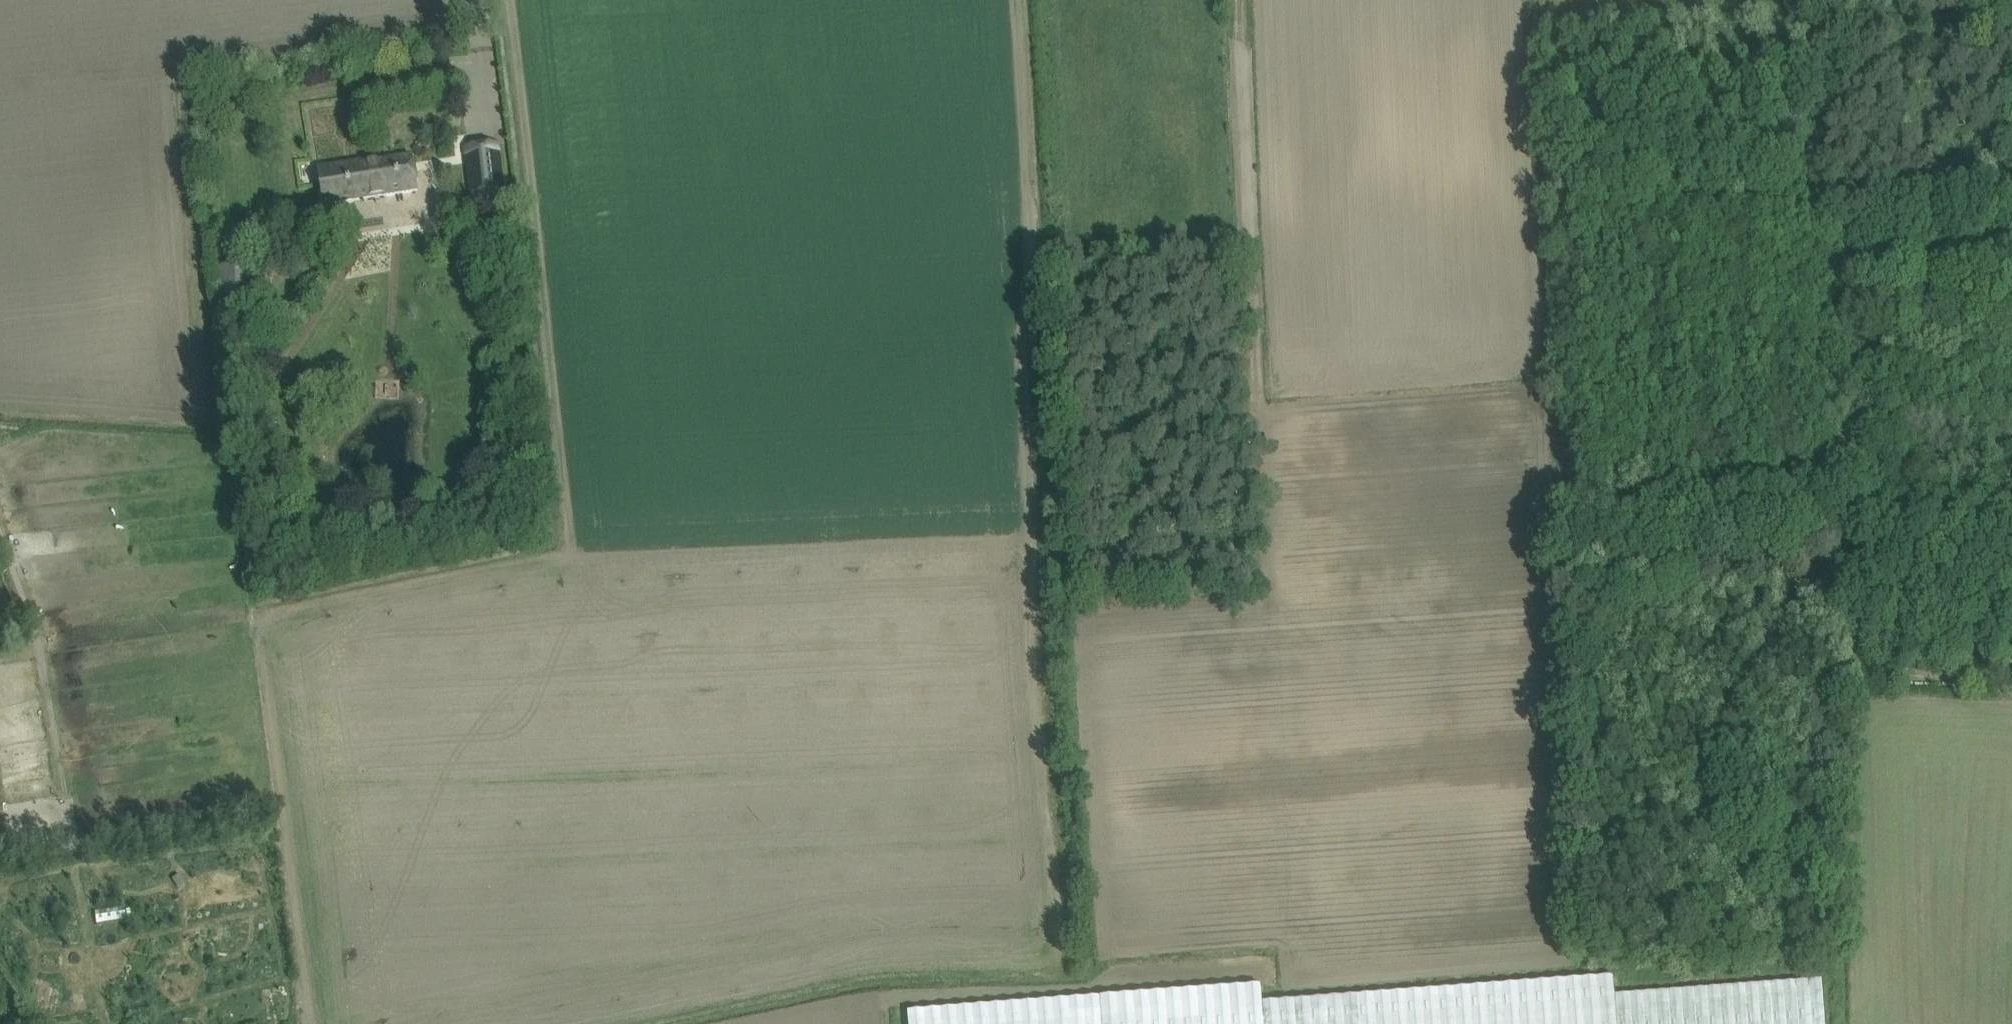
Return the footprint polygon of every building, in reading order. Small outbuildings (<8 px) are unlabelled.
[(497,144),(466,148),(472,202),(504,198),(497,144)] [(324,205),(417,190),(412,158),(364,165),(364,162),(318,169),(324,205)] [(179,875),(171,880),(175,885),(182,880),(179,875)] [(1821,981),(1615,996),(1613,978),(1263,1004),(1261,986),(908,1013),(909,1023),(1825,1023),(1821,981)]
